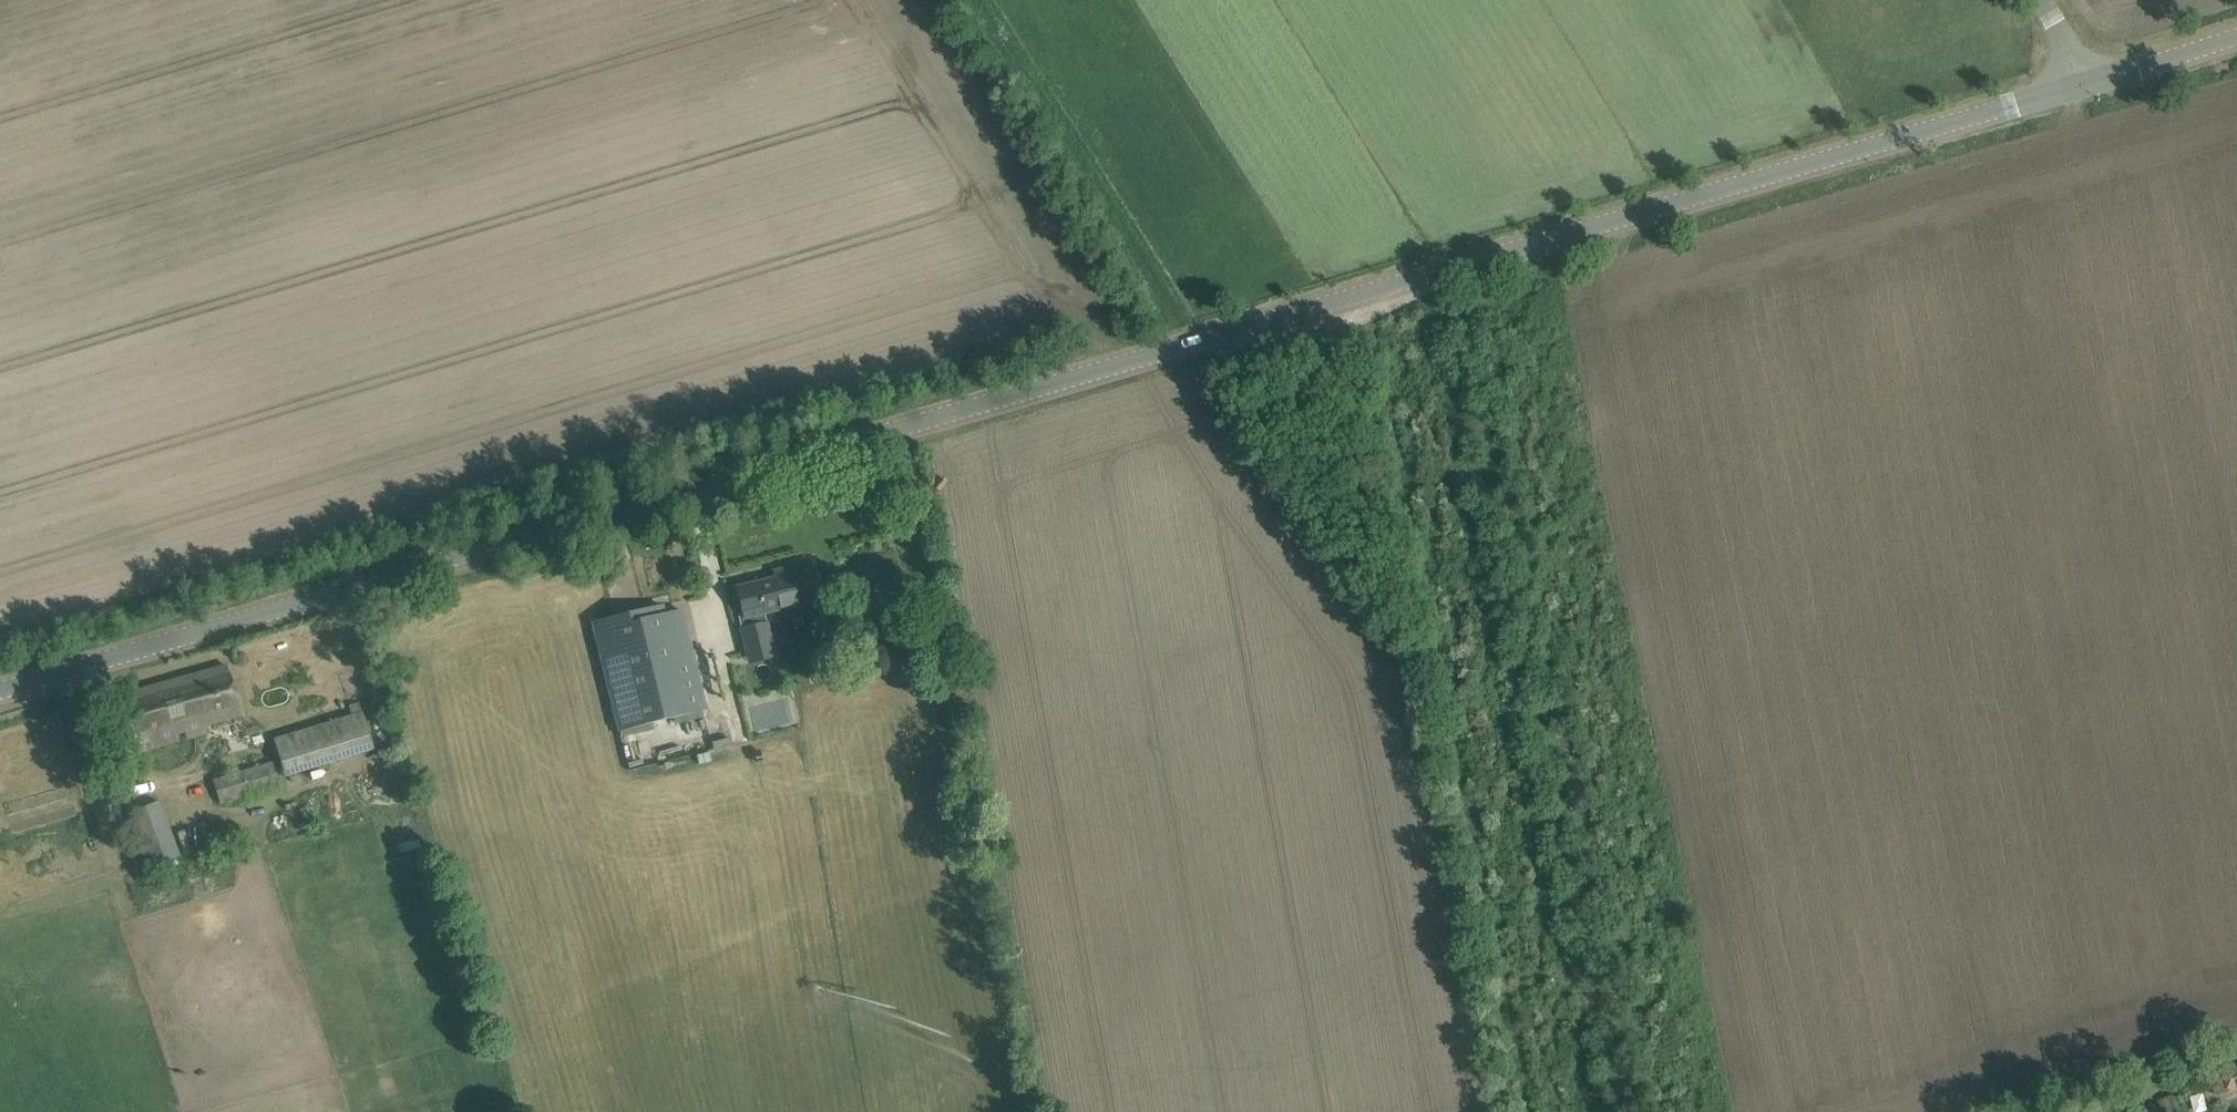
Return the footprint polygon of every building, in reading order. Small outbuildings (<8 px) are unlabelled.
[(736,588),(743,618),(818,600),(809,563),(778,570),(780,577),(736,588)] [(662,606),(592,623),(619,731),(706,710),(681,611),(664,615),(662,606)] [(773,652),(766,625),(741,631),(740,631),(746,659),(773,652)] [(241,716),(227,666),(122,695),(138,752),(178,740),(176,733),(184,731),(186,738),(206,733),(204,726),(241,716)] [(273,743),(285,779),(374,749),(362,713),(273,743)] [(219,803),(279,786),(272,763),(213,780),(219,803)] [(120,813),(142,870),(177,857),(156,799),(120,813)] [(2236,1089),(2236,1068),(2224,1072),(2230,1091),(2236,1089)] [(2229,1093),(2222,1073),(2210,1076),(2217,1097),(2229,1093)] [(2178,1093),(2157,1100),(2161,1111),(2184,1111),(2178,1093)]
